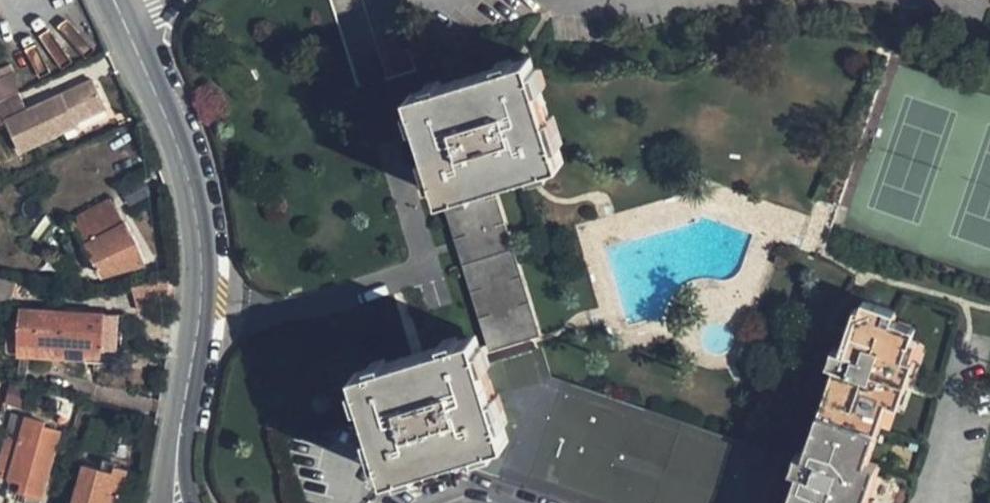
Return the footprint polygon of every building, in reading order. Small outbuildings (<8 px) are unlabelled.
[(529,56),(410,93),(443,194),(443,198),(490,183),(562,160),(529,56)] [(14,97),(12,73),(0,78),(0,102),(14,97)] [(94,86),(53,103),(55,107),(48,110),(46,106),(26,114),(18,95),(14,97),(0,102),(0,126),(4,124),(17,154),(74,130),(73,127),(105,114),(94,86)] [(97,272),(142,261),(134,238),(108,193),(69,214),(97,272)] [(461,236),(494,344),(531,333),(493,211),(470,218),(474,232),(461,236)] [(13,284),(0,280),(0,300),(8,303),(13,284)] [(875,464),(867,462),(888,402),(896,404),(912,361),(903,358),(913,328),(889,319),(892,311),(862,300),(859,308),(854,307),(839,352),(831,349),(826,364),(834,367),(804,455),(795,453),(793,460),(790,468),(798,471),(787,502),(863,502),(875,464)] [(100,313),(17,311),(17,347),(99,348),(100,313)] [(535,348),(483,364),(474,334),(354,371),(388,476),(453,456),(589,502),(760,502),(774,460),(545,379),(535,348)] [(59,433),(42,429),(43,422),(32,419),(26,440),(12,436),(1,479),(24,486),(22,494),(41,499),(59,433)] [(75,502),(121,502),(129,472),(115,467),(113,475),(84,468),(75,502)]
